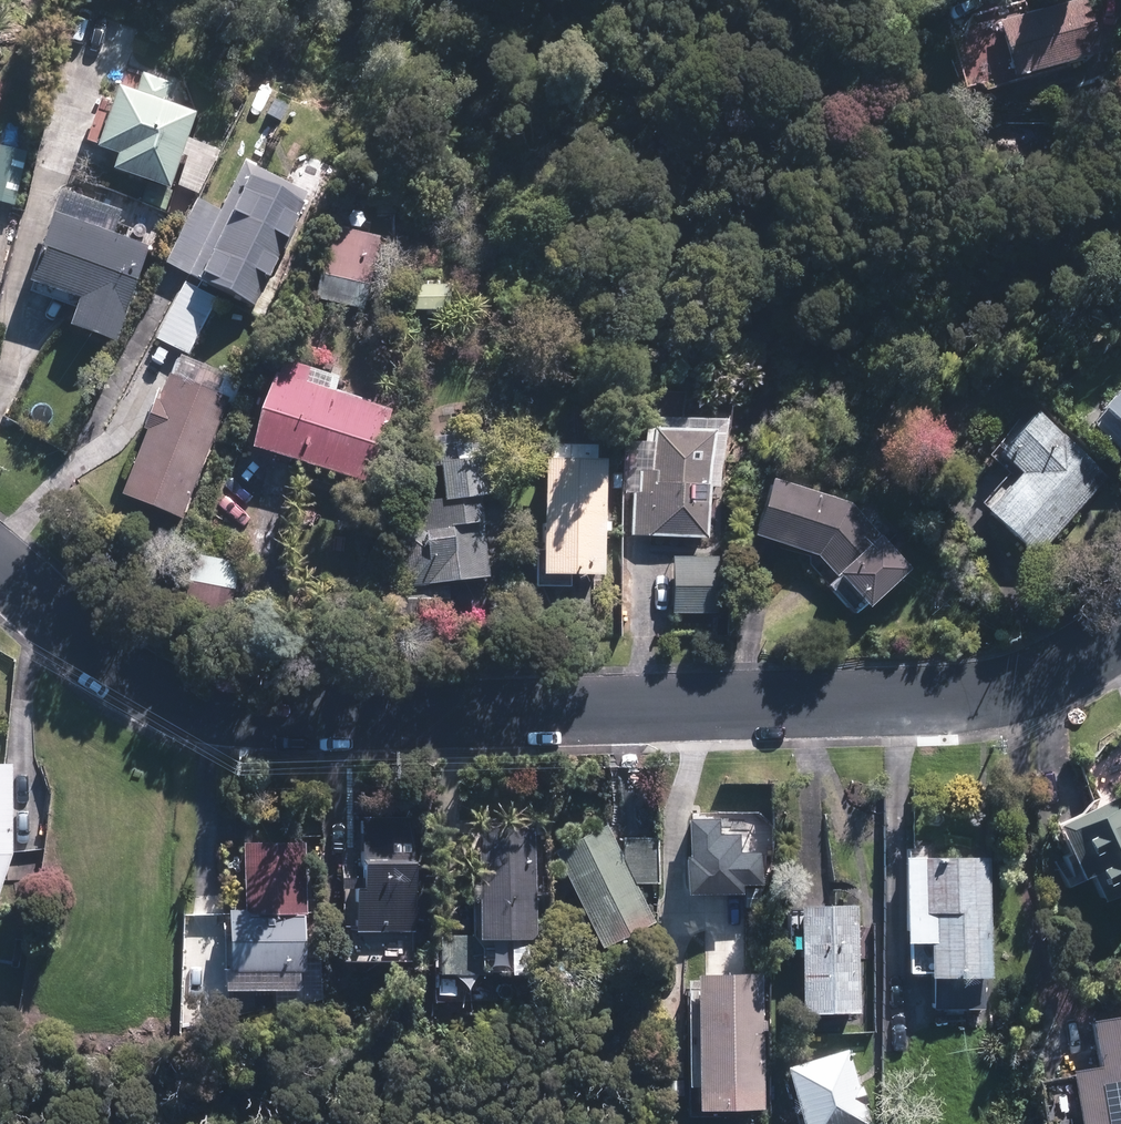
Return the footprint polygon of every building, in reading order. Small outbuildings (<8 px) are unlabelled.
[(1010,82),(1100,57),(1084,0),(1077,0),(994,23),(942,38),(959,97),(1010,82)] [(170,194),(171,190),(204,200),(219,151),(186,141),(193,117),(174,111),(181,88),(140,75),(133,98),(114,93),(96,151),(115,157),(109,175),(143,186),(138,203),(164,211),(170,194)] [(187,357),(217,296),(253,313),(306,197),(244,169),(222,216),(193,203),(163,268),(184,277),(154,340),(187,357)] [(111,238),(51,216),(25,288),(74,306),(67,328),(114,345),(148,252),(111,238)] [(317,278),(373,285),(379,238),(324,230),(317,278)] [(373,285),(317,278),(314,303),(369,310),(373,285)] [(389,414),(302,388),(307,370),(273,359),(246,449),(367,486),(389,414)] [(183,523),(227,400),(161,376),(117,499),(183,523)] [(1098,414),(1120,435),(1120,388),(1098,414)] [(1034,411),(992,457),(1015,478),(982,515),(1032,560),(1107,476),(1034,411)] [(620,499),(630,499),(628,537),(716,542),(722,427),(634,422),(624,422),(620,499)] [(569,591),(570,581),(601,582),(606,464),(597,464),(597,447),(555,445),(554,463),(542,462),(538,551),(534,550),(533,590),(569,591)] [(398,588),(482,586),(480,503),(494,503),(493,447),(437,448),(438,502),(396,503),(398,588)] [(766,481),(749,541),(812,560),(816,565),(833,579),(824,588),(854,620),(908,567),(848,505),(766,481)] [(716,558),(671,556),(669,615),(714,617),(716,558)] [(238,563),(191,557),(185,611),(231,617),(238,563)] [(8,766),(0,767),(0,882),(9,855),(8,766)] [(1113,798),(1053,824),(1067,856),(1056,860),(1066,886),(1085,877),(1095,901),(1120,890),(1120,815),(1113,798)] [(681,896),(736,899),(737,885),(758,886),(762,821),(686,816),(681,896)] [(439,934),(437,977),(526,975),(532,828),(478,826),(473,936),(439,934)] [(551,853),(577,905),(567,910),(588,952),(597,948),(599,950),(654,923),(634,883),(656,884),(659,838),(619,836),(618,851),(606,826),(551,853)] [(411,968),(414,858),(341,856),(337,965),(411,968)] [(900,945),(905,945),(904,977),(926,978),(986,980),(990,859),(903,856),(900,945)] [(855,905),(796,904),(793,1015),(853,1016),(855,905)] [(240,916),(240,910),(221,910),(217,991),(300,994),(303,918),(240,916)] [(762,976),(743,975),(744,936),(721,935),(720,947),(703,946),(702,974),(692,973),(686,1111),(756,1114),(762,976)] [(1085,1022),(1093,1066),(1065,1071),(1075,1123),(1120,1123),(1120,1016),(1085,1022)] [(781,1065),(797,1123),(865,1123),(844,1048),(781,1065)]
